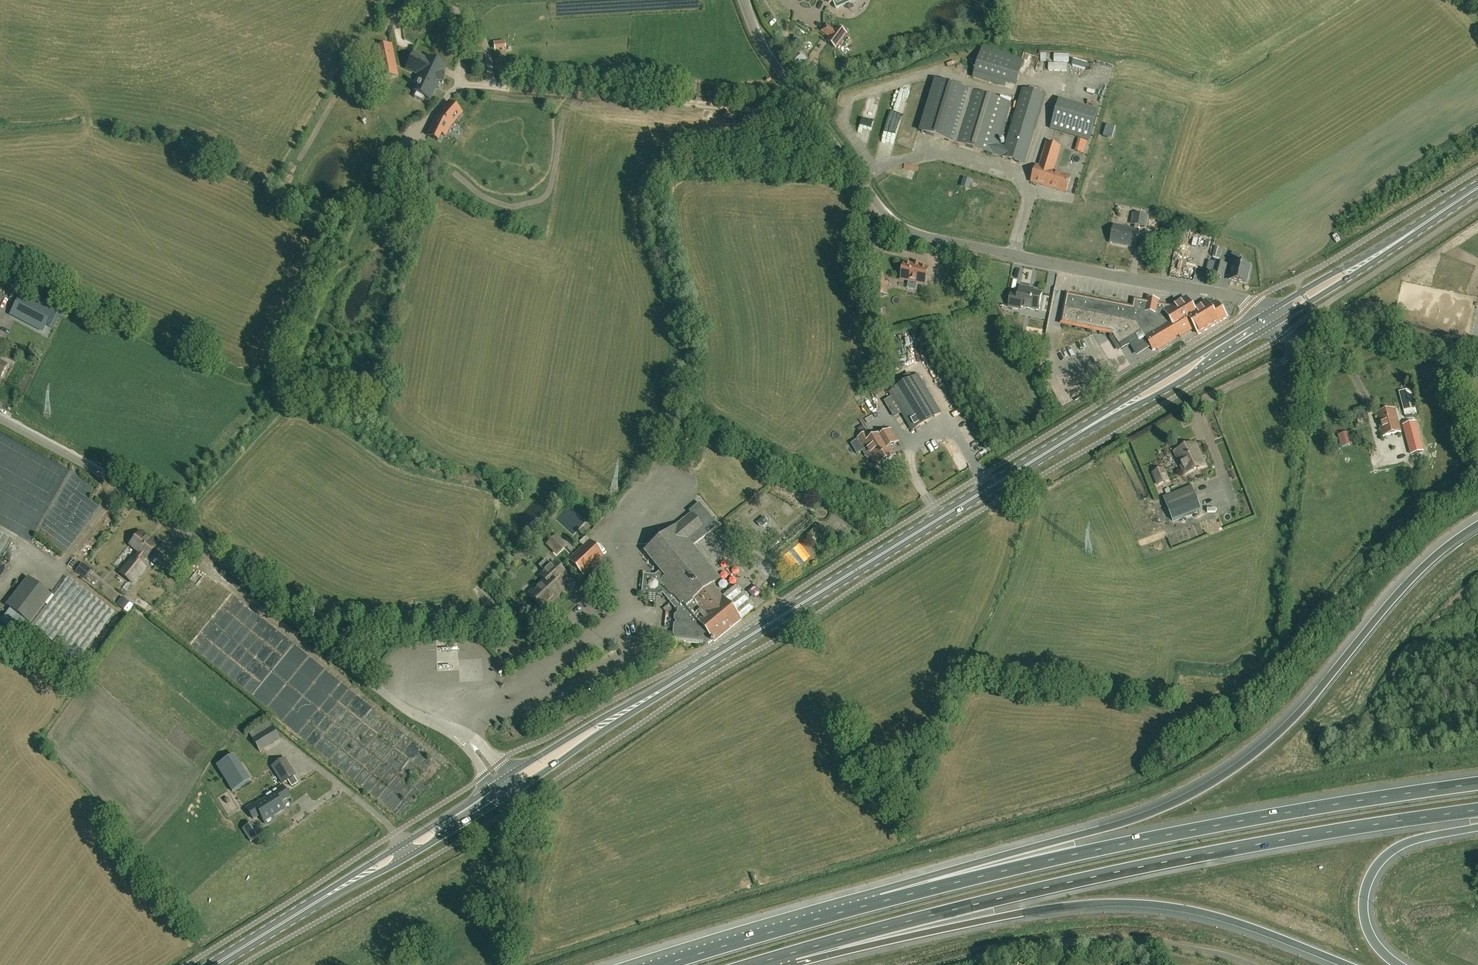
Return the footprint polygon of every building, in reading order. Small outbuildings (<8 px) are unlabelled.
[(846,34),(836,27),(826,41),(836,48),(846,34)] [(445,66),(428,58),(427,60),(424,59),(424,58),(414,53),(414,54),(405,49),(402,55),(392,50),(391,46),(376,49),(376,51),(375,51),(377,58),(378,58),(382,78),(397,75),(393,57),(409,64),(407,68),(414,72),(415,70),(426,75),(421,86),(419,85),(417,88),(418,89),(414,97),(422,101),(424,97),(429,100),(435,87),(434,87),(436,81),(443,82),(444,74),(442,73),(445,66)] [(1025,61),(982,48),(973,78),(1006,88),(1007,84),(1017,87),(1025,61)] [(1040,58),(1038,74),(1049,76),(1051,60),(1040,58)] [(954,142),(970,91),(932,79),(916,131),(954,142)] [(1023,89),(1006,148),(999,145),(996,155),(1026,164),(1036,130),(1033,129),(1044,95),(1023,89)] [(996,155),(999,145),(1011,103),(970,91),(954,142),(996,155)] [(1061,100),(1052,128),(1090,141),(1099,112),(1061,100)] [(461,113),(449,103),(436,118),(436,119),(427,136),(437,141),(441,134),(442,135),(444,131),(446,132),(449,127),(461,113)] [(1453,133),(1463,125),(1460,121),(1450,129),(1453,133)] [(868,141),(871,133),(862,129),(858,138),(868,141)] [(1062,147),(1047,142),(1039,166),(1037,165),(1032,181),(1066,192),(1071,177),(1054,171),(1062,147)] [(972,187),(969,197),(983,202),(987,192),(972,187)] [(1146,227),(1148,217),(1134,214),(1132,224),(1135,225),(1134,230),(1114,226),(1111,243),(1135,248),(1139,231),(1138,231),(1139,226),(1146,227)] [(1173,238),(1174,230),(1166,228),(1165,236),(1173,238)] [(1218,237),(1213,257),(1219,259),(1224,239),(1218,237)] [(1174,245),(1165,243),(1163,253),(1172,255),(1174,245)] [(1247,280),(1251,266),(1238,263),(1240,255),(1233,253),(1231,261),(1234,262),(1232,269),(1233,270),(1231,280),(1245,283),(1246,280),(1247,280)] [(1215,263),(1210,261),(1207,272),(1212,274),(1212,276),(1224,279),(1227,265),(1216,262),(1215,263)] [(905,263),(901,279),(925,284),(928,268),(919,266),(920,264),(914,263),(913,265),(905,263)] [(886,294),(883,280),(874,282),(877,296),(886,294)] [(1039,310),(1042,293),(1029,291),(1030,288),(1021,286),(1019,296),(1012,294),(1009,307),(1021,309),(1022,307),(1039,310)] [(43,332),(55,309),(51,307),(52,305),(27,292),(26,294),(22,292),(10,315),(43,332)] [(1200,335),(1227,318),(1219,303),(1211,308),(1207,301),(1194,309),(1193,308),(1193,304),(1191,304),(1187,298),(1183,301),(1183,300),(1170,307),(1135,300),(1134,308),(1068,295),(1063,322),(1112,332),(1113,334),(1111,335),(1111,337),(1115,345),(1119,342),(1131,364),(1153,351),(1190,329),(1191,330),(1195,328),(1200,335)] [(893,355),(892,352),(883,355),(887,370),(896,368),(896,367),(901,365),(897,354),(893,355)] [(1062,364),(1068,368),(1071,362),(1065,359),(1062,364)] [(890,393),(913,430),(940,414),(918,376),(890,393)] [(1417,414),(1410,389),(1399,392),(1405,417),(1412,415),(1417,414)] [(1383,437),(1401,432),(1395,409),(1377,414),(1383,437)] [(1408,448),(1421,446),(1417,416),(1404,418),(1408,448)] [(871,440),(867,433),(860,437),(867,448),(865,449),(870,457),(871,456),(877,466),(895,456),(889,447),(898,442),(891,430),(884,434),(883,433),(871,440)] [(1206,466),(1195,443),(1192,445),(1190,442),(1183,446),(1184,448),(1175,452),(1185,475),(1206,466)] [(1418,463),(1425,459),(1423,454),(1415,458),(1418,463)] [(763,470),(756,466),(754,470),(760,474),(763,470)] [(1169,483),(1164,470),(1154,474),(1159,486),(1169,483)] [(1199,508),(1191,485),(1162,496),(1170,519),(1199,508)] [(703,567),(689,549),(718,526),(699,502),(689,511),(691,514),(678,525),(645,551),(661,570),(655,575),(644,574),(642,594),(665,596),(675,608),(681,609),(680,613),(675,613),(673,637),(699,640),(702,638),(707,644),(708,643),(709,644),(712,641),(713,640),(715,641),(741,620),(741,619),(754,608),(754,604),(751,601),(748,601),(747,601),(749,599),(749,596),(747,593),(743,592),(741,594),(741,593),(741,589),(739,586),(735,586),(723,597),(722,596),(711,584),(718,578),(707,564),(703,567)] [(766,524),(765,522),(766,521),(763,516),(756,522),(760,527),(760,526),(762,526),(766,524)] [(146,558),(157,545),(140,532),(130,544),(139,552),(134,558),(132,557),(119,572),(132,582),(145,567),(140,563),(145,557),(146,558)] [(10,539),(0,534),(0,556),(10,539)] [(555,535),(547,542),(557,554),(565,547),(555,535)] [(604,555),(590,540),(568,559),(582,574),(604,555)] [(555,583),(565,573),(555,562),(541,576),(545,579),(528,595),(542,609),(561,590),(555,583)] [(78,661),(115,613),(68,577),(53,597),(51,596),(52,595),(28,577),(6,605),(10,608),(0,621),(19,635),(29,623),(30,624),(47,601),(49,603),(32,626),(78,661)] [(117,604),(122,609),(127,603),(122,598),(117,604)] [(451,659),(451,667),(461,666),(461,649),(445,650),(445,659),(451,659)] [(272,725),(252,738),(260,751),(280,738),(272,725)] [(285,758),(272,766),(274,769),(278,775),(283,783),(288,780),(292,787),(298,783),(294,776),(295,775),(285,758)] [(253,803),(246,808),(253,819),(260,815),(265,824),(273,819),(272,817),(284,809),(280,802),(289,797),(282,786),(265,796),(266,798),(255,805),(253,803)] [(250,822),(241,828),(249,840),(258,835),(250,822)]
